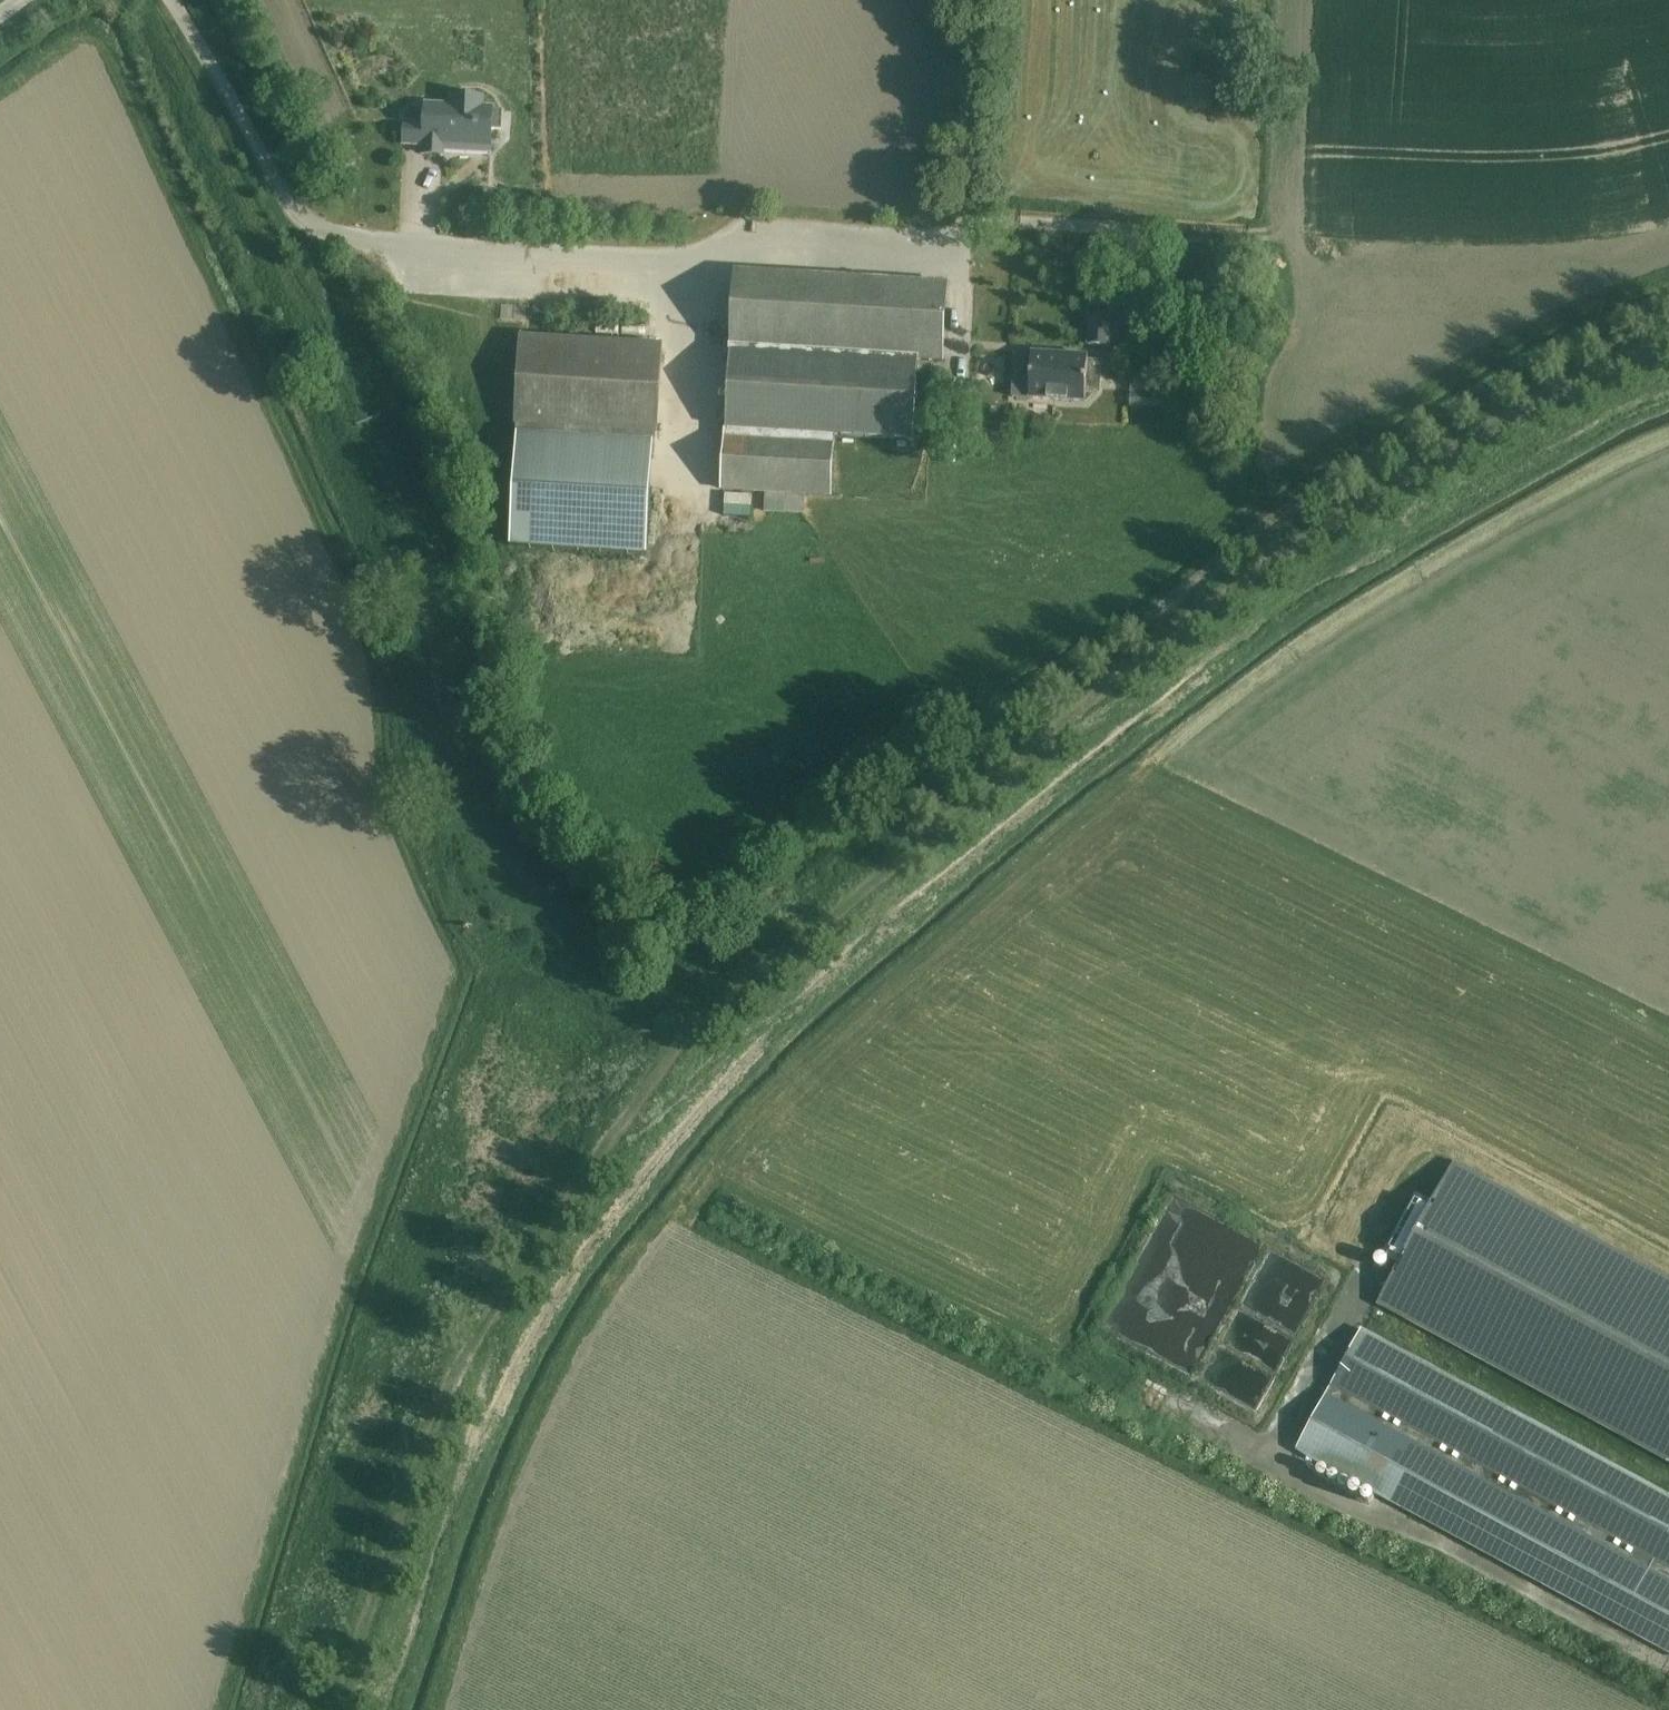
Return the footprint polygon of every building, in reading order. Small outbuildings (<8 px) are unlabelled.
[(426,105),(423,155),(443,156),(444,144),(491,146),(492,129),(501,130),(502,112),(493,111),(493,109),(483,108),(483,98),(463,97),(462,107),(426,105)] [(732,351),(733,351),(733,355),(731,355),(727,432),(729,432),(728,439),(727,439),(725,491),(830,497),(832,445),(831,445),(831,438),(915,442),(920,365),(918,365),(918,362),(943,363),(947,287),(736,274),(732,351)] [(1109,347),(1111,308),(1091,306),(1088,346),(1109,347)] [(657,436),(662,347),(525,340),(520,428),(657,436)] [(1014,376),(1013,397),(1029,398),(1085,402),(1086,392),(1093,393),(1093,389),(1099,389),(1099,377),(1097,377),(1098,363),(1100,363),(1100,362),(1088,362),(1088,357),(1032,354),(1032,358),(1020,357),(1019,377),(1014,376)] [(1139,406),(1176,408),(1177,383),(1140,381),(1139,406)] [(514,548),(651,555),(657,443),(520,435),(514,548)] [(1453,1163),(1431,1203),(1415,1194),(1382,1255),(1399,1264),(1377,1304),(1668,1462),(1668,1280),(1453,1163)] [(1299,1452),(1668,1653),(1668,1497),(1365,1332),(1299,1452)]
